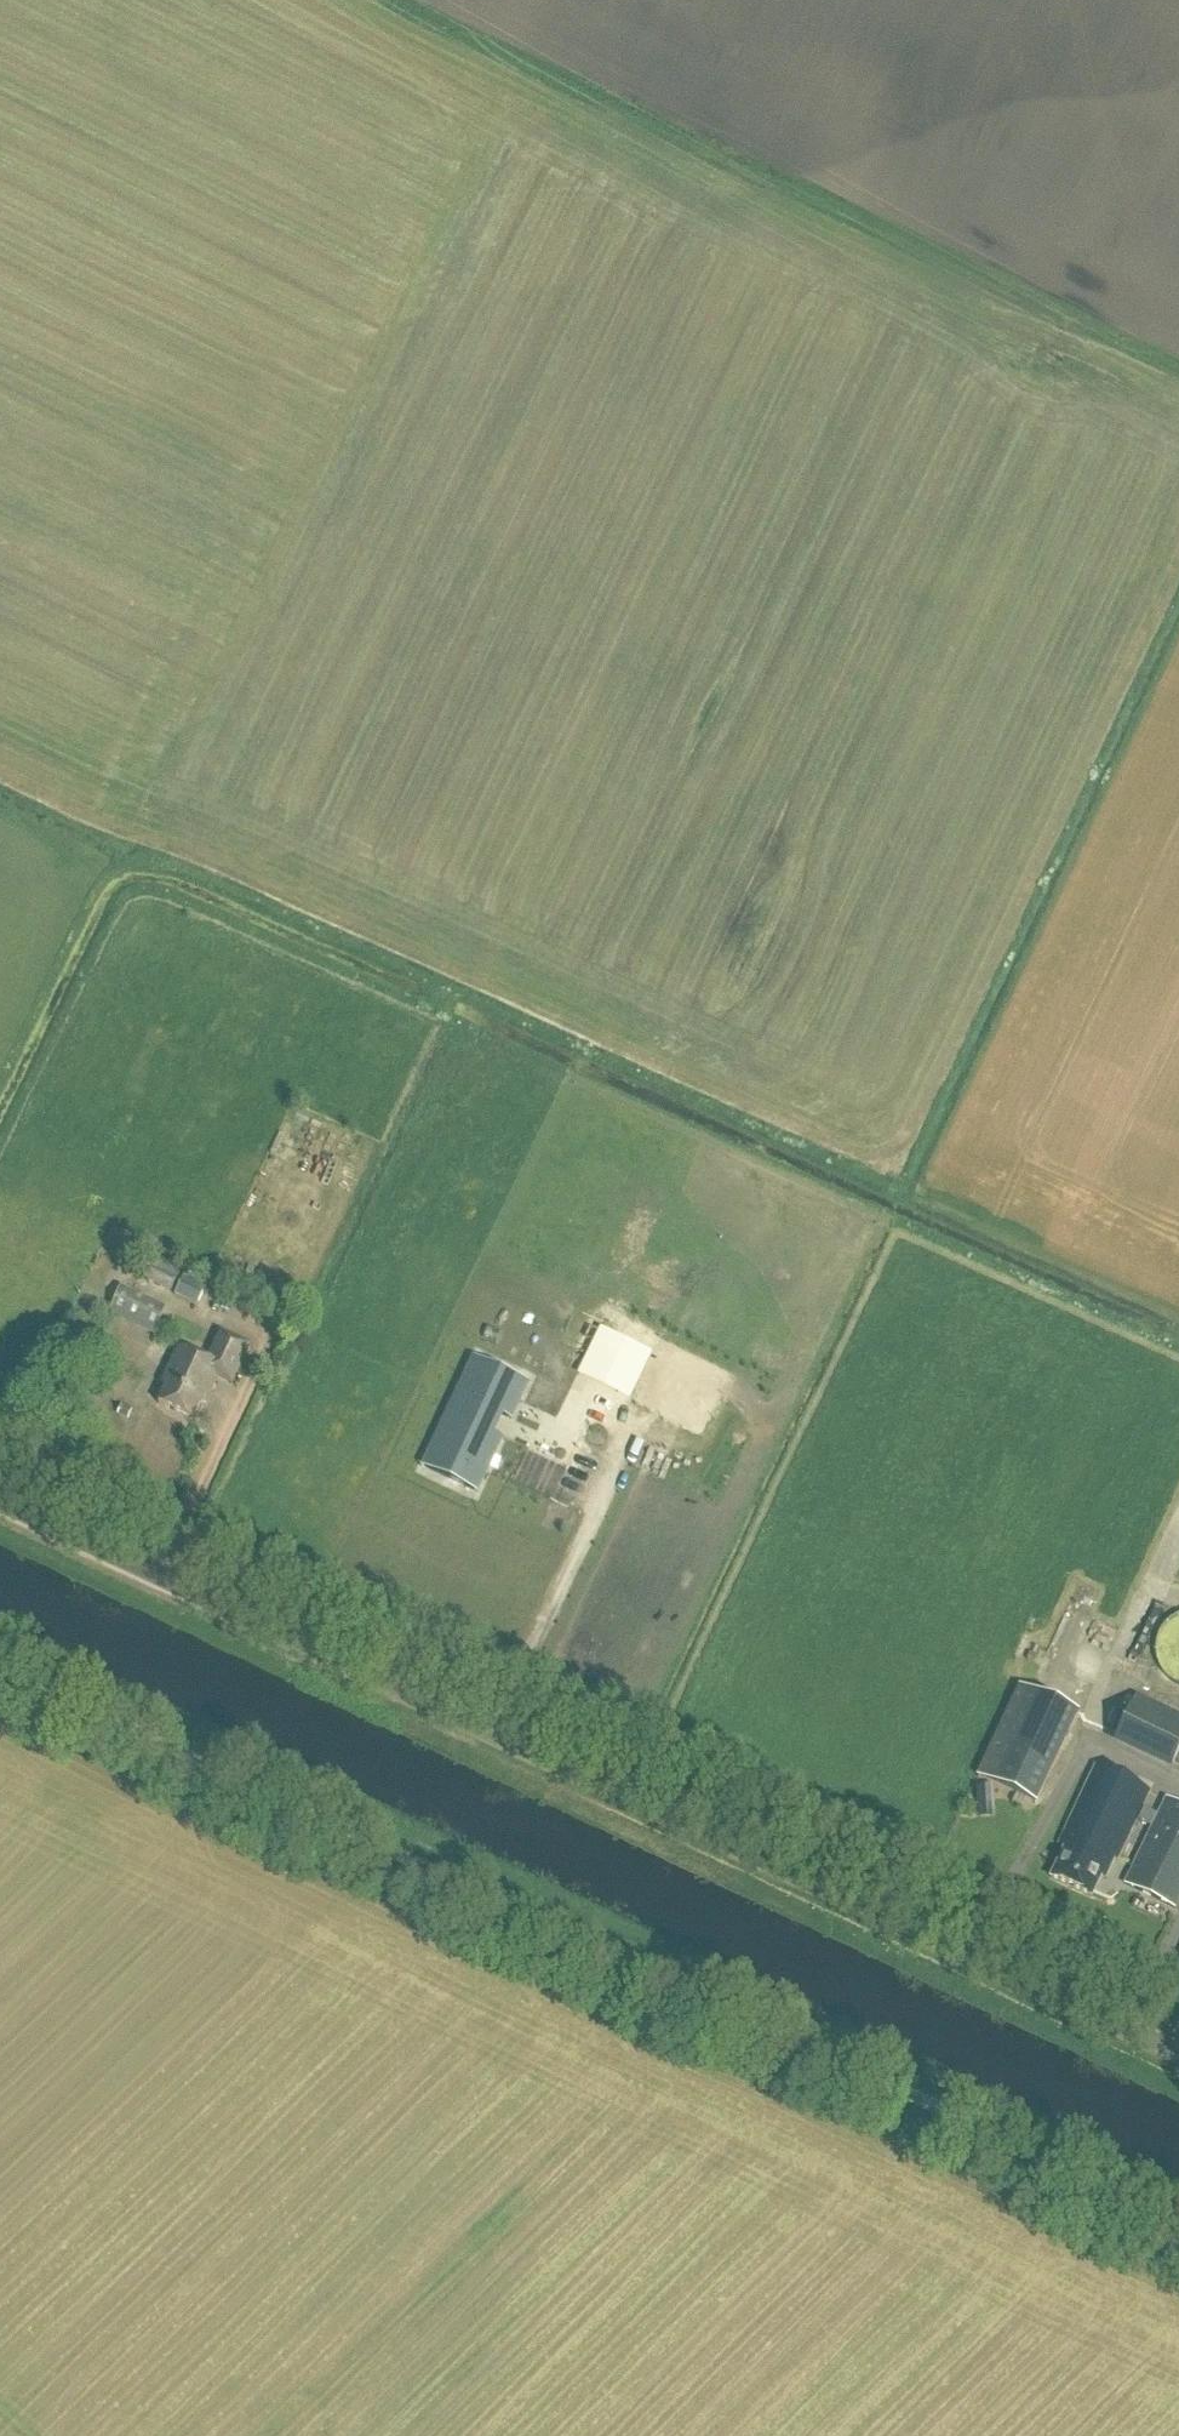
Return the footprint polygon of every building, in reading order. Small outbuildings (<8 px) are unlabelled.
[(171,1296),(180,1278),(155,1266),(146,1284),(171,1296)] [(197,1310),(211,1283),(190,1273),(177,1300),(197,1310)] [(155,1339),(168,1311),(122,1290),(109,1318),(155,1339)] [(231,1388),(251,1349),(221,1333),(208,1359),(183,1347),(163,1385),(168,1387),(159,1404),(194,1422),(203,1404),(207,1406),(219,1382),(231,1388)] [(478,1363),(427,1471),(473,1493),(499,1439),(488,1434),(496,1415),(502,1418),(507,1421),(524,1385),(478,1363)] [(122,1407),(118,1417),(128,1421),(132,1412),(122,1407)] [(1036,1807),(1078,1716),(1021,1689),(978,1779),(1036,1807)] [(1138,1699),(1116,1746),(1173,1773),(1177,1764),(1178,1765),(1178,1718),(1138,1699)] [(1118,1863),(1151,1794),(1099,1768),(1055,1857),(1060,1859),(1052,1876),(1093,1896),(1101,1879),(1103,1881),(1113,1861),(1118,1863)] [(1178,1899),(1178,1808),(1167,1802),(1127,1885),(1174,1908),(1178,1899)]
